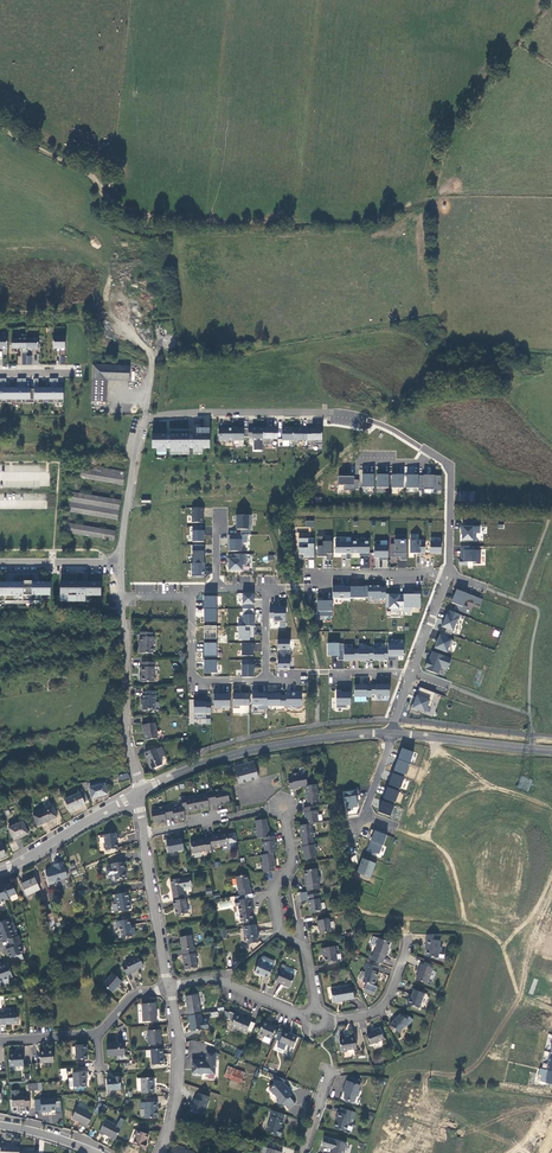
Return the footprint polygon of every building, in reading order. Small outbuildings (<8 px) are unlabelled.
[(25,349),(25,338),(25,334),(20,334),(20,338),(10,338),(10,349),(21,348),(21,353),(25,353),(25,349)] [(52,337),(52,349),(64,349),(64,337),(52,337)] [(30,338),(25,338),(25,349),(38,349),(38,343),(37,343),(37,338),(30,338)] [(25,356),(21,356),(21,365),(31,365),(31,356),(25,356)] [(93,365),(92,380),(91,400),(106,401),(107,380),(128,380),(128,366),(93,365)] [(11,400),(11,388),(5,388),(5,379),(1,379),(1,400),(5,400),(5,403),(11,403),(11,400)] [(20,379),(16,379),(16,388),(11,388),(11,400),(15,400),(15,403),(20,403),(20,400),(20,379)] [(25,379),(20,379),(20,400),(24,400),(24,403),(33,403),(33,400),(33,388),(25,388),(25,379)] [(37,388),(37,379),(33,379),(33,388),(33,400),(37,400),(37,403),(43,403),(43,400),(43,388),(37,388)] [(48,388),(43,388),(43,400),(47,400),(47,403),(53,403),(53,400),(53,379),(48,379),(48,388)] [(57,379),(53,379),(53,400),(57,400),(57,403),(62,403),(62,388),(57,388),(57,379)] [(166,434),(151,434),(151,448),(156,448),(156,452),(166,452),(166,448),(169,448),(170,452),(189,452),(189,448),(192,448),(192,452),(202,452),(202,448),(209,448),(209,428),(196,428),(196,434),(192,434),(192,435),(189,435),(189,434),(170,434),(170,435),(166,435),(166,434)] [(218,440),(233,440),(233,428),(218,428),(218,440)] [(233,428),(233,440),(243,440),(243,436),(248,436),(248,428),(233,428)] [(252,437),(252,440),(254,440),(254,450),(262,450),(262,444),(262,428),(248,428),(248,436),(248,437),(252,437)] [(277,428),(262,428),(262,444),(271,444),(271,438),(277,438),(277,428)] [(282,428),(282,440),(292,440),(292,428),(282,428)] [(307,428),(292,428),(292,440),(307,440),(307,428)] [(322,428),(307,428),(307,440),(314,440),(314,444),(322,444),(322,428)] [(72,478),(122,485),(125,472),(92,468),(92,471),(74,468),(72,478)] [(377,475),(362,474),(361,488),(376,488),(377,475)] [(391,475),(377,475),(376,488),(391,488),(391,475)] [(405,475),(391,475),(391,488),(404,488),(405,475)] [(418,475),(405,475),(404,488),(418,489),(418,475)] [(442,475),(418,475),(418,489),(418,492),(425,492),(425,488),(434,488),(434,492),(441,492),(442,475)] [(358,489),(359,480),(354,480),(355,476),(338,476),(338,484),(345,485),(345,489),(358,489)] [(462,491),(461,500),(473,501),(473,492),(462,491)] [(120,501),(70,492),(67,512),(116,521),(120,501)] [(204,508),(191,508),(191,523),(204,523),(204,508)] [(65,523),(63,533),(113,541),(115,531),(65,523)] [(460,540),(480,541),(481,526),(461,525),(460,540)] [(203,527),(192,527),(192,542),(206,542),(206,531),(203,531),(203,527)] [(229,534),(229,551),(242,551),(242,543),(248,543),(248,529),(237,529),(237,534),(229,534)] [(425,539),(418,539),(419,534),(410,534),(410,553),(425,553),(425,539)] [(394,544),(391,544),(390,556),(401,556),(401,559),(406,559),(407,535),(394,535),(394,544)] [(335,537),(335,557),(351,558),(351,553),(369,554),(369,541),(351,540),(351,538),(335,537)] [(430,537),(430,553),(441,553),(442,537),(430,537)] [(298,556),(314,556),(314,538),(298,538),(298,556)] [(326,556),(326,559),(332,559),(332,540),(318,539),(317,556),(326,556)] [(374,558),(388,559),(388,541),(375,541),(374,558)] [(204,545),(191,545),(191,563),(206,563),(207,551),(204,551),(204,545)] [(474,546),(460,546),(460,566),(473,566),(473,564),(480,564),(480,549),(474,549),(474,546)] [(246,554),(230,554),(230,559),(228,559),(228,572),(244,572),(244,566),(246,566),(246,554)] [(372,557),(361,556),(360,568),(371,568),(372,557)] [(206,563),(191,563),(191,578),(206,577),(206,563)] [(41,596),(50,596),(51,583),(40,583),(40,574),(36,574),(36,583),(22,583),(14,583),(10,583),(9,574),(4,574),(4,583),(0,583),(0,602),(4,602),(41,602),(41,596)] [(36,583),(36,574),(9,574),(10,583),(14,583),(14,577),(31,577),(31,582),(22,582),(22,583),(36,583)] [(60,574),(60,602),(85,602),(85,596),(97,596),(97,589),(100,589),(100,582),(87,582),(87,574),(82,574),(82,583),(76,583),(76,574),(60,574)] [(332,585),(332,597),(386,598),(386,608),(392,608),(392,612),(399,612),(399,607),(403,607),(403,612),(411,612),(411,607),(420,608),(421,594),(386,593),(386,586),(332,585)] [(480,607),(483,598),(456,590),(452,603),(464,606),(465,603),(480,607)] [(239,625),(238,639),(253,640),(255,593),(243,592),(242,625),(239,625)] [(217,596),(204,595),(203,622),(216,622),(217,596)] [(318,619),(332,620),(332,600),(318,600),(318,619)] [(280,620),(280,627),(285,627),(286,606),(269,605),(269,619),(280,620)] [(447,610),(442,628),(455,631),(459,613),(447,610)] [(217,625),(204,625),(204,638),(217,639),(217,625)] [(140,653),(153,653),(153,646),(154,644),(154,637),(153,637),(153,634),(140,633),(140,646),(139,646),(139,653),(140,653)] [(438,635),(435,649),(449,652),(452,638),(438,635)] [(277,669),(289,669),(290,639),(278,639),(277,669)] [(203,656),(217,657),(217,643),(204,642),(203,656)] [(242,642),(241,655),(253,656),(253,643),(242,642)] [(352,643),(327,643),(327,656),(338,656),(338,659),(404,659),(404,643),(388,643),(388,648),(352,648),(352,643)] [(448,670),(451,657),(430,651),(425,670),(439,674),(441,668),(448,670)] [(217,673),(218,659),(204,659),(204,672),(217,673)] [(154,682),(153,663),(142,663),(142,676),(140,677),(140,683),(154,682)] [(253,677),(254,664),(242,663),(241,676),(253,677)] [(354,684),(354,702),(366,702),(366,697),(383,697),(383,696),(390,696),(390,684),(354,684)] [(419,687),(412,709),(433,716),(441,694),(419,687)] [(350,707),(351,691),(336,690),(336,707),(350,707)] [(155,692),(143,692),(143,700),(141,700),(141,705),(142,705),(142,711),(149,711),(151,709),(154,708),(154,701),(156,701),(155,692)] [(249,714),(249,693),(233,692),(232,714),(249,714)] [(230,693),(213,693),(213,708),(230,709),(230,693)] [(302,693),(252,693),(252,710),(268,710),(268,706),(302,706),(302,693)] [(189,724),(210,724),(211,701),(189,700),(189,724)] [(155,724),(142,726),(143,732),(144,732),(146,741),(157,739),(155,724)] [(402,747),(393,770),(406,775),(414,752),(402,747)] [(155,749),(145,754),(149,764),(148,765),(150,768),(151,768),(152,770),(162,766),(160,758),(165,756),(162,748),(156,750),(155,749)] [(258,779),(254,762),(235,767),(239,784),(258,779)] [(388,784),(400,789),(404,777),(393,772),(388,784)] [(316,784),(307,786),(305,774),(298,775),(298,773),(291,775),(292,778),(288,779),(289,786),(289,789),(294,788),(294,789),(299,788),(299,787),(305,786),(306,792),(305,793),(306,799),(307,803),(309,803),(312,802),(318,801),(317,797),(319,796),(319,792),(317,792),(316,784)] [(118,776),(119,782),(130,780),(128,774),(118,776)] [(89,788),(92,798),(107,794),(105,784),(101,785),(90,788),(89,788)] [(395,803),(399,791),(387,786),(383,798),(395,803)] [(347,815),(359,813),(356,795),(359,794),(358,789),(342,792),(347,815)] [(151,812),(153,823),(154,823),(156,822),(158,824),(166,822),(166,820),(166,819),(164,818),(165,817),(174,815),(175,816),(174,818),(174,820),(185,818),(183,810),(183,808),(187,807),(188,807),(187,809),(188,809),(188,812),(209,807),(209,805),(207,803),(208,802),(216,801),(217,801),(216,803),(217,804),(217,806),(225,804),(226,802),(229,802),(227,790),(220,792),(220,790),(206,793),(206,794),(185,798),(185,797),(181,798),(182,805),(172,807),(171,806),(158,808),(158,810),(151,812)] [(65,800),(70,811),(89,802),(84,791),(65,800)] [(377,811),(390,816),(394,805),(382,800),(377,811)] [(313,845),(312,840),(312,836),(314,836),(313,831),(312,831),(311,824),(318,823),(317,815),(318,815),(317,810),(315,811),(314,806),(313,807),(310,807),(304,808),(304,813),(305,819),(306,819),(307,825),(300,826),(300,832),(301,838),(303,846),(301,847),(302,852),(304,851),(304,854),(303,854),(304,860),(316,858),(315,851),(317,851),(316,844),(313,845)] [(33,815),(38,826),(57,817),(52,807),(33,815)] [(274,836),(268,837),(267,833),(269,832),(268,827),(267,828),(266,825),(267,825),(266,819),(255,821),(256,828),(254,828),(255,835),(257,835),(257,839),(263,838),(264,842),(262,843),(262,847),(264,847),(265,855),(261,855),(262,862),(260,862),(261,869),(263,869),(264,873),(274,871),(273,867),(276,866),(275,861),(273,862),(273,859),(274,859),(273,853),(276,853),(275,847),(276,847),(275,840),(274,836)] [(8,828),(14,841),(28,834),(22,822),(8,828)] [(386,846),(383,845),(388,835),(375,830),(366,850),(382,857),(386,846)] [(106,851),(117,849),(116,840),(117,839),(116,833),(103,836),(105,844),(104,845),(104,849),(106,850),(106,851)] [(213,837),(208,838),(209,839),(210,847),(215,846),(215,847),(228,844),(226,834),(219,835),(213,836),(213,837)] [(184,850),(181,839),(166,842),(168,853),(184,850)] [(210,847),(209,839),(204,840),(204,839),(198,840),(190,842),(192,854),(206,851),(206,852),(211,851),(210,847)] [(370,877),(376,863),(362,858),(356,872),(370,877)] [(55,881),(67,878),(63,862),(54,865),(55,869),(45,872),(49,885),(54,883),(55,881)] [(123,862),(111,864),(112,870),(114,871),(115,880),(127,878),(126,872),(125,872),(123,862)] [(305,886),(306,891),(319,889),(318,884),(320,882),(319,877),(317,877),(316,869),(303,871),(305,880),(304,880),(305,886)] [(238,891),(239,896),(251,894),(250,888),(249,883),(248,883),(247,875),(235,877),(238,891)] [(21,885),(26,896),(40,890),(35,878),(21,885)] [(171,885),(173,901),(184,899),(181,883),(171,885)] [(8,899),(3,884),(0,885),(0,902),(8,899)] [(129,902),(127,893),(115,895),(116,896),(114,898),(115,902),(117,904),(118,912),(130,910),(130,909),(131,908),(130,902),(129,902)] [(318,894),(307,895),(310,913),(321,911),(318,894)] [(173,901),(174,907),(176,916),(188,914),(185,899),(184,899),(173,901)] [(244,927),(253,925),(251,913),(251,909),(252,909),(251,899),(234,901),(235,906),(238,906),(241,922),(244,921),(244,927)] [(329,919),(317,921),(318,926),(319,934),(331,932),(329,919)] [(120,929),(122,938),(133,936),(133,935),(135,935),(134,928),(130,928),(129,920),(117,922),(116,923),(117,928),(118,929),(120,929)] [(258,942),(255,925),(253,925),(244,927),(243,927),(244,934),(246,935),(247,944),(258,942)] [(15,927),(0,932),(0,938),(2,942),(8,940),(14,937),(13,933),(16,932),(15,927)] [(179,938),(182,951),(193,949),(191,936),(179,938)] [(379,939),(372,956),(384,960),(385,956),(386,956),(388,951),(387,950),(390,943),(379,939)] [(426,957),(438,958),(438,953),(441,951),(441,947),(439,947),(440,939),(434,939),(434,940),(426,939),(425,945),(427,946),(426,957)] [(21,944),(20,940),(9,943),(11,948),(7,949),(7,950),(8,954),(10,958),(14,957),(16,962),(23,959),(21,954),(22,954),(19,945),(21,944)] [(334,947),(321,949),(322,955),(324,954),(325,963),(337,961),(334,947)] [(193,949),(182,951),(184,961),(186,970),(197,968),(194,949),(193,949)] [(126,964),(122,966),(126,976),(131,973),(130,972),(143,966),(138,956),(125,963),(126,964)] [(260,975),(268,978),(273,967),(259,961),(254,972),(255,974),(259,975),(260,975)] [(8,979),(12,977),(8,964),(7,964),(3,966),(2,964),(2,963),(0,964),(0,971),(5,984),(9,982),(8,979)] [(376,972),(378,967),(367,964),(366,963),(364,969),(365,969),(364,973),(361,972),(360,973),(358,978),(358,979),(363,981),(362,981),(374,986),(376,980),(375,980),(378,972),(376,972)] [(432,968),(421,964),(417,973),(418,974),(416,980),(427,984),(432,968)] [(294,976),(281,971),(276,981),(281,984),(288,987),(290,987),(294,976)] [(103,985),(112,992),(121,981),(112,974),(103,985)] [(352,987),(331,990),(333,1002),(339,1001),(342,1001),(354,999),(352,987)] [(407,1004),(419,1008),(424,994),(413,990),(410,999),(409,998),(407,1004)] [(185,997),(188,1016),(200,1014),(197,995),(185,997)] [(143,1022),(156,1021),(156,1012),(155,1012),(155,1003),(142,1004),(143,1022)] [(19,1024),(18,1012),(4,1013),(4,1009),(0,1009),(0,1025),(19,1024)] [(200,1014),(188,1016),(191,1032),(209,1029),(207,1021),(202,1022),(200,1014)] [(394,1020),(389,1025),(399,1033),(409,1022),(400,1014),(394,1021),(394,1020)] [(251,1022),(251,1021),(242,1017),(241,1018),(235,1016),(231,1024),(232,1026),(238,1029),(238,1030),(243,1032),(243,1031),(246,1032),(247,1030),(251,1022)] [(270,1026),(263,1023),(258,1033),(259,1035),(263,1037),(264,1036),(271,1039),(276,1027),(271,1025),(270,1026)] [(367,1034),(370,1045),(384,1040),(379,1029),(375,1031),(367,1034)] [(152,1049),(162,1049),(162,1044),(161,1045),(160,1030),(148,1030),(149,1045),(152,1045),(152,1049)] [(279,1042),(292,1047),(296,1037),(291,1034),(291,1035),(283,1032),(279,1042)] [(339,1040),(341,1051),(342,1052),(347,1052),(348,1050),(355,1049),(354,1044),(355,1043),(354,1036),(349,1037),(349,1038),(345,1038),(345,1039),(339,1040)] [(106,1044),(107,1056),(125,1055),(124,1042),(106,1044)] [(546,1069),(539,1068),(537,1077),(541,1078),(541,1081),(551,1084),(551,1043),(546,1069)] [(87,1059),(86,1045),(75,1045),(76,1060),(87,1059)] [(162,1055),(162,1049),(152,1049),(151,1050),(151,1065),(163,1064),(163,1059),(162,1059),(161,1055),(162,1055)] [(40,1063),(53,1062),(52,1050),(47,1050),(47,1051),(39,1052),(40,1063)] [(234,1056),(240,1059),(243,1052),(237,1050),(234,1056)] [(192,1060),(191,1077),(200,1078),(201,1074),(214,1075),(215,1060),(219,1060),(219,1054),(215,1054),(215,1053),(206,1052),(206,1063),(198,1062),(198,1061),(192,1060)] [(23,1066),(22,1054),(9,1055),(9,1067),(23,1066)] [(241,1083),(244,1073),(228,1067),(224,1076),(241,1083)] [(87,1072),(72,1073),(73,1087),(87,1086),(86,1077),(87,1077),(87,1072)] [(121,1090),(120,1077),(115,1077),(115,1079),(106,1079),(107,1091),(121,1090)] [(154,1092),(153,1078),(141,1078),(142,1090),(142,1093),(154,1092)] [(280,1106),(283,1103),(288,1110),(295,1104),(289,1097),(291,1096),(288,1092),(287,1092),(285,1090),(288,1088),(284,1084),(276,1081),(274,1085),(269,1090),(273,1094),(274,1094),(278,1100),(276,1101),(280,1106)] [(360,1085),(346,1081),(344,1088),(347,1090),(344,1098),(345,1100),(354,1103),(356,1096),(358,1097),(360,1090),(358,1090),(360,1085)] [(29,1108),(30,1108),(29,1095),(24,1096),(24,1094),(19,1095),(19,1090),(11,1091),(12,1095),(11,1095),(12,1106),(20,1106),(20,1109),(25,1109),(25,1106),(29,1106),(29,1108)] [(209,1097),(198,1093),(196,1100),(194,1099),(192,1107),(190,1106),(188,1113),(194,1115),(195,1113),(201,1115),(203,1108),(205,1109),(209,1097)] [(40,1099),(34,1100),(35,1111),(41,1111),(41,1112),(47,1112),(47,1110),(51,1110),(56,1110),(55,1098),(40,1099)] [(145,1118),(157,1118),(156,1107),(157,1107),(157,1102),(155,1102),(145,1103),(140,1103),(141,1108),(144,1108),(145,1118)] [(82,1125),(86,1128),(93,1114),(78,1106),(72,1119),(82,1124),(82,1125)] [(356,1111),(341,1108),(340,1112),(339,1111),(337,1117),(338,1118),(335,1127),(345,1131),(348,1124),(350,1123),(351,1118),(353,1119),(356,1111)] [(284,1115),(271,1110),(269,1116),(271,1117),(266,1132),(281,1136),(283,1130),(280,1129),(284,1115)] [(104,1134),(115,1140),(121,1128),(105,1120),(99,1133),(103,1135),(104,1134)] [(138,1131),(133,1145),(145,1149),(147,1144),(145,1143),(149,1135),(138,1131)] [(347,1143),(336,1139),(335,1140),(325,1137),(322,1145),(333,1148),(331,1152),(344,1152),(347,1143)] [(173,1145),(170,1152),(193,1152),(184,1150),(185,1148),(173,1145)]
